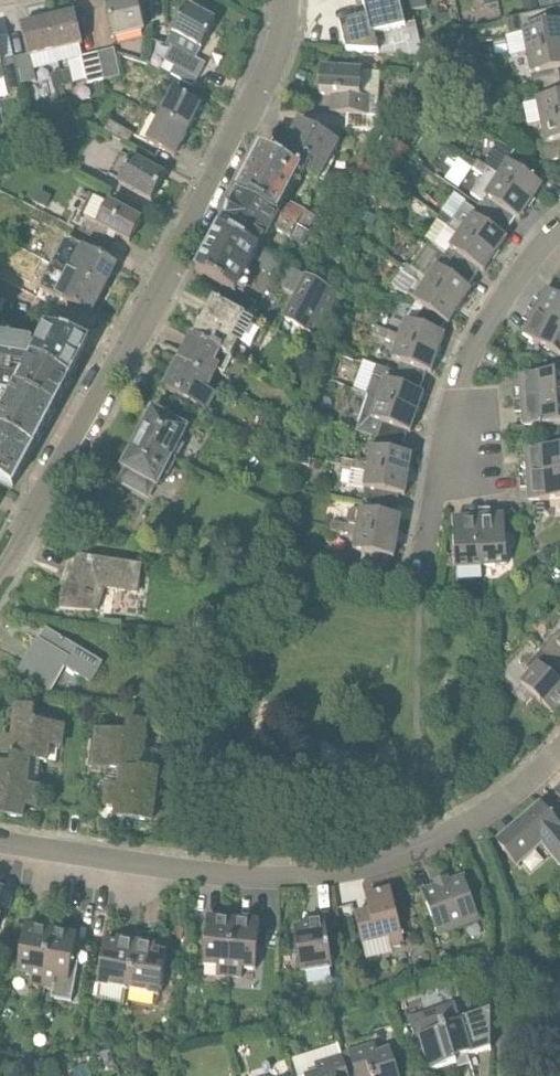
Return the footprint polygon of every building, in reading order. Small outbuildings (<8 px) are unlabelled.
[(136,0),(135,0),(107,7),(114,38),(143,31),(136,0)] [(415,23),(405,25),(399,0),(363,0),(368,19),(340,25),(347,52),(377,55),(377,53),(423,56),(415,23)] [(413,11),(427,8),(426,0),(410,0),(413,11)] [(525,16),(540,13),(537,0),(522,0),(525,16)] [(541,12),(559,7),(559,0),(538,0),(541,12)] [(187,8),(177,28),(156,67),(193,87),(205,65),(196,60),(216,23),(187,8)] [(520,18),(507,21),(511,37),(523,35),(527,54),(559,47),(559,25),(550,27),(547,12),(520,18)] [(82,45),(75,14),(47,21),(54,52),(82,45)] [(27,56),(14,59),(21,91),(23,91),(21,85),(37,81),(31,57),(54,52),(47,21),(21,27),(27,56)] [(559,84),(559,74),(559,71),(559,70),(559,47),(527,54),(534,89),(559,84)] [(120,75),(114,50),(98,54),(104,79),(120,75)] [(87,83),(104,79),(98,54),(82,58),(87,83)] [(0,55),(0,80),(4,79),(8,94),(21,91),(14,59),(2,62),(0,55)] [(447,57),(439,58),(440,69),(448,68),(447,57)] [(347,114),(378,116),(380,72),(321,69),(320,95),(334,95),(333,113),(347,114)] [(60,72),(64,87),(74,84),(70,70),(60,72)] [(299,71),(295,79),(303,84),(308,75),(299,71)] [(67,100),(64,87),(60,72),(50,74),(54,89),(55,89),(58,102),(67,100)] [(534,89),(541,124),(559,120),(559,84),(534,89)] [(173,92),(160,117),(188,132),(201,107),(173,92)] [(378,116),(347,114),(347,128),(377,130),(378,116)] [(175,157),(188,132),(160,117),(147,142),(175,157)] [(541,124),(545,144),(540,145),(543,163),(559,160),(559,120),(541,124)] [(134,135),(110,122),(103,133),(128,146),(134,135)] [(340,145),(299,122),(278,161),(301,173),(319,183),(340,145)] [(411,128),(403,140),(417,149),(425,137),(411,128)] [(374,143),(384,146),(386,140),(377,136),(374,143)] [(473,169),(484,177),(489,170),(500,177),(497,181),(531,204),(543,187),(535,181),(541,172),(499,145),(484,166),(478,162),(473,169)] [(301,173),(278,161),(262,152),(250,174),(289,195),(301,173)] [(119,184),(152,201),(165,176),(132,158),(119,184)] [(482,202),(479,207),(509,227),(515,218),(520,221),(531,204),(497,181),(500,177),(489,170),(484,177),(481,180),(476,181),(477,187),(472,195),(482,202)] [(250,174),(239,195),(305,232),(313,217),(291,206),(289,210),(283,206),(289,195),(250,174)] [(39,190),(33,201),(45,208),(50,197),(39,190)] [(309,234),(305,232),(239,195),(220,231),(259,252),(274,225),(277,232),(302,246),(309,234)] [(97,225),(130,243),(141,221),(108,204),(108,205),(93,197),(83,216),(98,224),(97,225)] [(479,207),(464,229),(461,233),(496,256),(508,239),(504,236),(509,227),(479,207)] [(364,211),(360,220),(372,225),(376,216),(364,211)] [(453,222),(442,215),(437,221),(448,229),(453,222)] [(464,229),(453,222),(449,229),(459,237),(443,258),(474,279),(479,270),(485,272),(496,256),(461,233),(464,229)] [(292,270),(219,230),(195,274),(235,294),(255,260),(259,261),(260,270),(285,284),(292,270)] [(67,239),(54,263),(105,290),(118,266),(67,239)] [(401,274),(413,281),(418,274),(428,281),(426,285),(460,308),(472,291),(467,288),(473,279),(428,248),(413,270),(407,266),(401,274)] [(40,289),(63,301),(91,316),(105,290),(54,263),(40,289)] [(282,288),(298,298),(284,321),(315,337),(338,294),(293,270),(285,284),(282,288)] [(448,325),(460,308),(426,285),(428,281),(418,274),(413,281),(423,289),(414,302),(417,304),(446,323),(448,325)] [(320,284),(329,288),(332,281),(324,277),(320,284)] [(559,327),(559,298),(547,291),(535,314),(559,327)] [(194,339),(220,353),(233,360),(240,347),(233,343),(246,319),(214,302),(194,339)] [(406,322),(400,337),(399,341),(438,355),(445,335),(439,333),(446,323),(417,304),(406,322)] [(535,314),(523,337),(559,357),(559,327),(535,314)] [(388,333),(375,328),(373,336),(385,341),(388,333)] [(32,361),(70,382),(89,346),(89,345),(47,333),(37,352),(31,348),(31,346),(2,341),(2,339),(0,339),(0,355),(32,361)] [(400,337),(388,333),(385,341),(397,345),(392,361),(400,364),(397,373),(423,382),(426,373),(431,375),(438,355),(399,341),(400,337)] [(194,339),(180,365),(211,381),(218,369),(213,366),(220,353),(194,339)] [(17,389),(55,410),(70,382),(32,361),(0,355),(0,378),(2,368),(26,373),(17,389)] [(211,381),(180,365),(166,390),(207,412),(216,396),(206,390),(211,381)] [(377,367),(367,392),(380,397),(378,401),(417,415),(424,395),(419,393),(423,383),(398,374),(377,367)] [(522,401),(559,399),(559,373),(520,376),(522,401)] [(34,449),(55,410),(17,389),(2,418),(0,417),(0,430),(34,449)] [(380,397),(367,392),(366,396),(368,397),(356,433),(377,439),(402,443),(404,443),(407,433),(410,434),(417,415),(378,401),(380,397)] [(522,401),(524,428),(559,425),(559,399),(522,401)] [(187,431),(154,414),(139,441),(172,459),(187,431)] [(13,488),(34,449),(0,430),(0,482),(13,488)] [(371,449),(368,465),(368,470),(408,476),(412,456),(400,454),(402,443),(377,439),(374,450),(371,449)] [(172,459),(139,441),(124,469),(133,474),(126,487),(146,498),(153,485),(157,487),(172,459)] [(528,476),(559,474),(559,448),(526,451),(528,476)] [(355,463),(342,461),(341,469),(353,472),(355,463)] [(368,465),(355,463),(354,472),(353,472),(350,487),(365,490),(363,501),(372,502),(398,507),(400,496),(405,496),(408,476),(368,470),(368,465)] [(528,476),(529,503),(559,500),(559,474),(528,476)] [(370,513),(360,511),(353,511),(348,513),(347,522),(349,526),(357,527),(357,532),(398,539),(401,518),(396,517),(398,507),(372,502),(370,513)] [(537,516),(546,515),(546,507),(536,508),(537,516)] [(504,517),(479,518),(482,566),(507,565),(504,517)] [(482,566),(479,518),(453,520),(456,568),(482,566)] [(343,534),(344,525),(331,523),(329,532),(343,534)] [(349,526),(344,525),(343,534),(356,536),(353,552),(394,559),(398,539),(357,532),(357,527),(349,526)] [(549,549),(535,554),(539,564),(553,559),(549,549)] [(61,598),(61,609),(98,612),(105,589),(137,594),(142,567),(74,558),(61,598)] [(530,574),(538,567),(532,559),(524,565),(530,574)] [(450,597),(443,594),(440,603),(448,605),(450,597)] [(99,619),(98,628),(109,629),(110,620),(99,619)] [(192,624),(192,637),(208,637),(208,624),(192,624)] [(102,664),(47,632),(40,643),(38,642),(16,680),(18,680),(9,697),(35,701),(40,693),(46,696),(64,665),(91,681),(102,664)] [(559,665),(559,633),(558,632),(543,649),(559,665)] [(554,715),(559,708),(559,684),(554,679),(559,672),(559,665),(543,649),(527,666),(533,671),(521,685),(554,715)] [(30,760),(47,762),(49,745),(61,747),(63,729),(34,725),(36,714),(17,711),(13,739),(2,738),(0,751),(0,756),(11,758),(30,760)] [(121,772),(140,774),(146,728),(127,725),(126,737),(97,733),(93,767),(121,771),(121,772)] [(30,760),(11,758),(10,769),(0,767),(0,803),(6,804),(4,816),(23,818),(24,806),(36,807),(38,789),(27,788),(30,760)] [(140,774),(121,772),(119,790),(107,789),(105,807),(117,808),(116,817),(152,821),(158,777),(140,774)] [(541,806),(498,844),(517,866),(541,843),(559,864),(559,832),(558,830),(559,828),(541,806)] [(435,889),(422,894),(438,936),(479,920),(464,878),(451,883),(451,882),(434,888),(435,889)] [(389,946),(404,942),(391,890),(365,897),(369,912),(355,916),(362,946),(388,939),(389,946)] [(215,977),(229,978),(234,919),(231,919),(231,921),(208,919),(204,966),(216,967),(215,977)] [(234,919),(229,978),(241,979),(242,969),(255,971),(260,923),(236,921),(236,920),(234,919)] [(306,929),(295,931),(300,974),(333,969),(325,921),(305,924),(306,929)] [(28,984),(42,986),(51,930),(49,930),(49,931),(26,927),(18,973),(30,975),(28,984)] [(54,930),(51,930),(42,986),(53,988),(51,998),(72,1002),(75,985),(83,986),(89,950),(75,947),(77,936),(54,932),(54,930)] [(338,939),(328,940),(331,957),(341,955),(338,939)] [(98,986),(129,991),(136,943),(117,940),(116,945),(105,943),(98,986)] [(136,943),(129,991),(159,997),(167,954),(156,952),(156,947),(136,943)] [(491,1010),(460,1020),(455,1004),(409,1019),(413,1032),(420,1053),(425,1052),(431,1073),(457,1065),(455,1060),(467,1056),(468,1057),(491,1050),(491,1010)] [(398,1074),(391,1048),(379,1051),(376,1043),(348,1050),(342,1054),(341,1055),(348,1075),(399,1075),(398,1074)] [(341,1055),(338,1045),(293,1059),(298,1075),(348,1075),(341,1055)] [(98,1064),(105,1069),(113,1067),(110,1052),(96,1055),(98,1064)]
